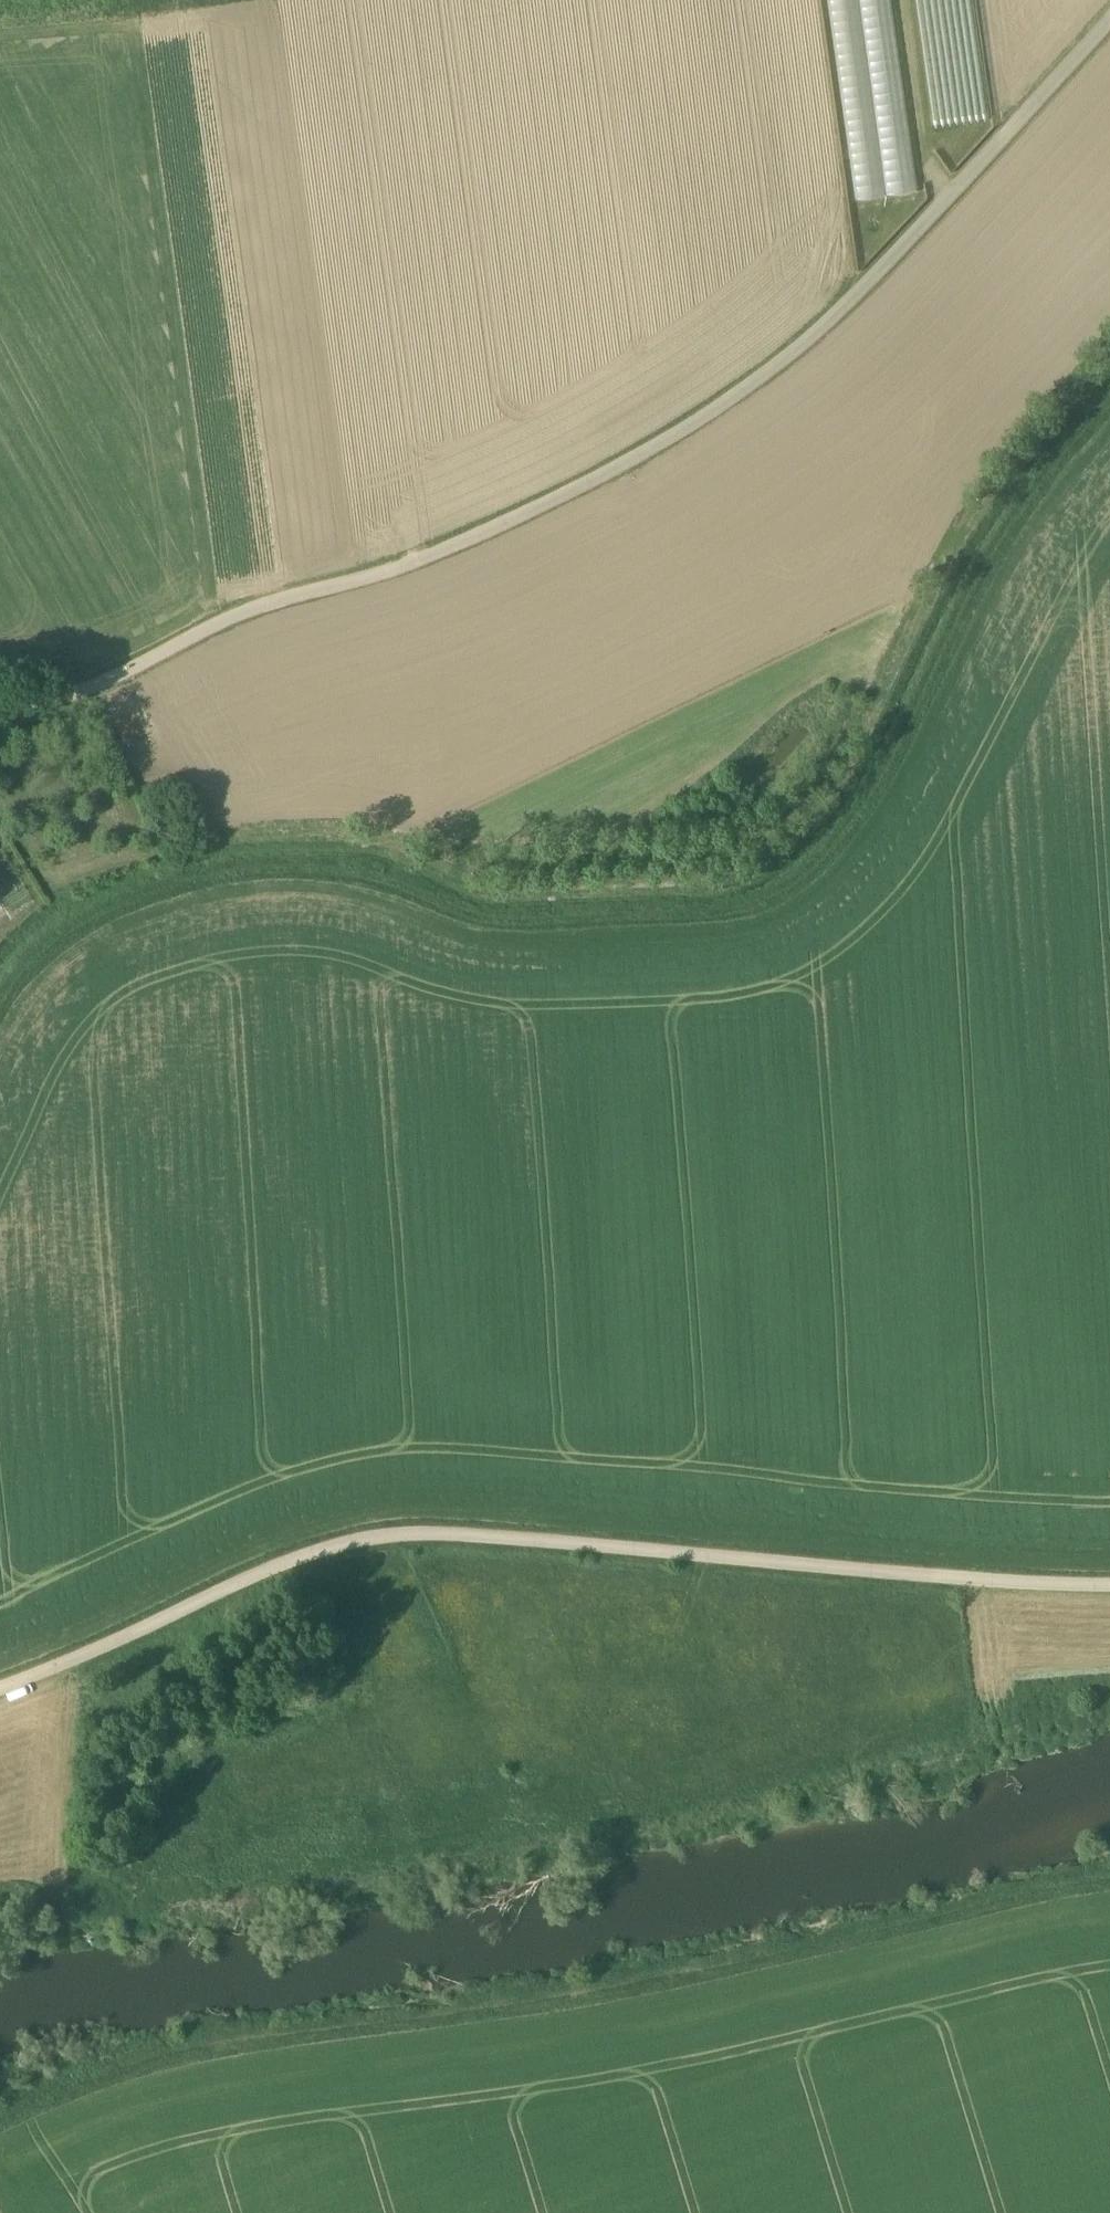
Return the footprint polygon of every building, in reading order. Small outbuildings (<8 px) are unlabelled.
[(916,192),(892,0),(830,0),(856,199),(916,192)] [(16,917),(1,890),(0,890),(0,926),(16,917)]
